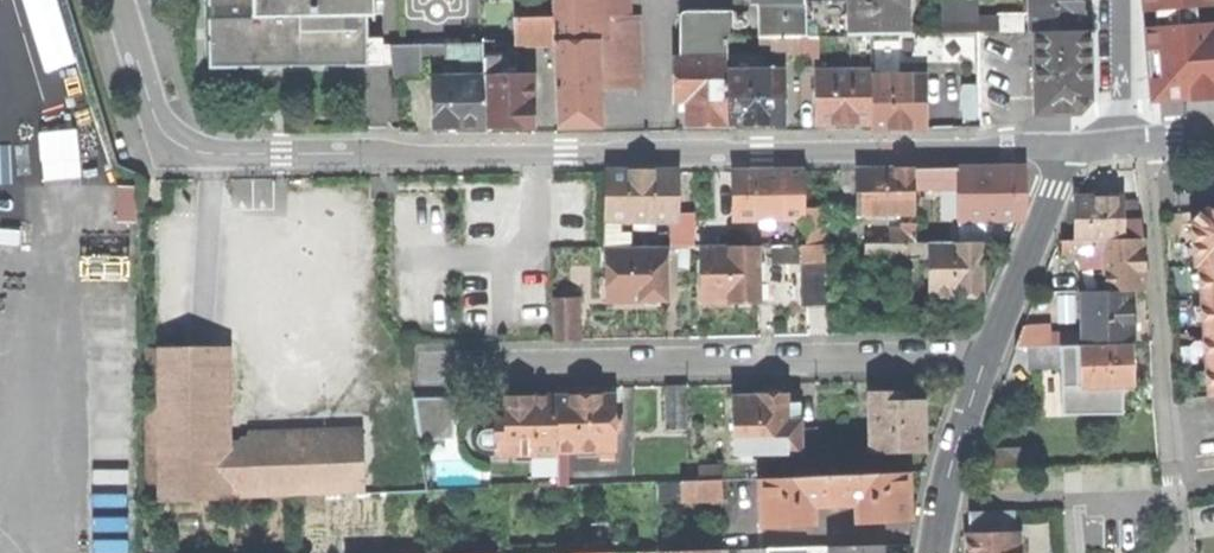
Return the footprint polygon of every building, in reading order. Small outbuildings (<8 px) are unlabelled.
[(208,67),(365,65),(364,16),(374,16),(374,0),(208,0),(208,67)] [(551,16),(593,14),(593,7),(592,0),(551,0),(551,16)] [(850,35),(850,0),(806,0),(806,3),(806,35),(818,35),(850,35)] [(870,35),(885,35),(906,34),(906,0),(850,0),(850,35),(870,35)] [(976,19),(976,0),(941,0),(942,19),(976,19)] [(1030,12),(1030,0),(1022,0),(1022,12),(1030,12)] [(1081,31),(1080,0),(1030,0),(1030,12),(1031,31),(1034,31),(1081,31)] [(1197,25),(1195,7),(1213,5),(1213,0),(1142,0),(1143,12),(1155,11),(1156,29),(1145,29),(1148,67),(1150,101),(1213,96),(1213,24),(1197,25)] [(759,4),(759,36),(799,35),(806,35),(806,3),(759,4)] [(593,14),(594,40),(595,90),(634,89),(631,6),(625,6),(593,7),(593,14)] [(679,30),(684,37),(692,37),(692,48),(700,48),(700,60),(725,60),(725,37),(732,37),(732,12),(686,11),(679,18),(679,30)] [(551,16),(552,41),(594,40),(593,14),(551,16)] [(997,15),(997,19),(997,32),(1023,32),(1023,15),(997,15)] [(515,42),(552,41),(551,16),(514,17),(515,42)] [(997,19),(976,19),(942,19),(942,33),(997,32),(997,19)] [(1087,31),(1081,31),(1034,31),(1035,111),(1052,110),(1079,110),(1087,99),(1087,31)] [(906,34),(885,35),(886,47),(906,46),(906,34)] [(759,52),(800,51),(799,35),(759,36),(759,52)] [(819,66),(818,35),(806,35),(799,35),(800,51),(800,66),(819,66)] [(870,35),(870,57),(886,57),(886,47),(885,35),(870,35)] [(680,37),(680,60),(700,60),(700,48),(692,48),(692,37),(684,37),(680,37)] [(594,40),(552,41),(554,125),(596,124),(595,90),(594,40)] [(482,43),(483,76),(497,76),(497,58),(492,58),(492,42),(482,43)] [(420,59),(444,59),(444,43),(420,44),(420,59)] [(461,58),(461,75),(466,75),(466,79),(483,79),(483,76),(482,43),(444,43),(444,59),(461,58)] [(421,75),(420,59),(420,44),(390,44),(390,69),(402,69),(402,75),(421,75)] [(870,57),(870,71),(870,77),(886,77),(886,57),(870,57)] [(704,124),(725,124),(725,72),(725,60),(700,60),(680,60),(675,60),(675,98),(686,98),(686,124),(704,124)] [(870,71),(816,72),(817,89),(817,97),(817,121),(836,121),(851,121),(870,121),(870,77),(870,71)] [(766,72),(725,72),(725,124),(756,123),(783,123),(783,72),(774,72),(766,72)] [(457,127),(484,126),(483,79),(466,79),(466,75),(461,75),(450,75),(450,79),(434,79),(435,127),(457,127)] [(483,76),(483,79),(484,126),(505,126),(531,125),(530,75),(497,76),(483,76)] [(886,77),(870,77),(870,121),(870,127),(895,127),(924,127),(923,76),(886,77)] [(1023,168),(957,169),(957,188),(957,220),(1023,219),(1023,192),(1023,168)] [(886,169),(858,170),(858,214),(915,214),(914,188),(914,169),(886,169)] [(957,169),(914,169),(914,188),(957,188),(957,169)] [(761,171),(733,172),(734,219),(791,219),(805,219),(805,208),(804,171),(761,171)] [(617,221),(676,221),(676,213),(676,173),(639,173),(604,173),(604,221),(617,221)] [(1078,221),(1078,240),(1097,240),(1105,239),(1124,239),(1123,221),(1123,201),(1123,198),(1077,198),(1078,221)] [(1139,202),(1123,201),(1123,221),(1141,222),(1139,202)] [(823,208),(805,208),(805,219),(805,244),(824,244),(823,208)] [(1203,209),(1192,223),(1195,265),(1199,265),(1208,395),(1213,395),(1213,208),(1203,209)] [(694,213),(676,213),(676,221),(617,221),(617,238),(627,238),(627,242),(633,242),(633,247),(665,247),(678,247),(688,247),(694,247),(694,213)] [(801,244),(805,244),(805,219),(791,219),(791,231),(792,244),(801,244)] [(607,247),(627,247),(627,242),(627,238),(617,238),(617,221),(604,221),(604,247),(607,247)] [(1141,222),(1123,221),(1124,239),(1143,239),(1141,222)] [(948,222),(915,222),(915,229),(915,237),(948,237),(948,222)] [(915,237),(915,229),(902,229),(890,229),(890,242),(905,242),(915,242),(915,237)] [(779,244),(792,244),(791,231),(779,231),(779,237),(779,244)] [(148,239),(147,501),(364,494),(362,428),(221,433),(221,240),(148,239)] [(1093,264),(1105,263),(1105,239),(1097,240),(1097,254),(1093,254),(1093,264)] [(1105,263),(1106,291),(1130,290),(1144,290),(1144,256),(1143,239),(1124,239),(1105,239),(1105,263)] [(1063,254),(1093,254),(1097,254),(1097,240),(1078,240),(1063,240),(1063,254)] [(905,260),(905,242),(890,242),(864,243),(865,260),(905,260)] [(931,295),(981,295),(981,268),(981,242),(931,242),(931,295)] [(801,261),(801,244),(792,244),(779,244),(774,244),(774,262),(801,261)] [(825,271),(824,244),(805,244),(801,244),(801,261),(802,272),(825,271)] [(731,301),(758,301),(757,245),(700,246),(701,302),(731,301)] [(665,300),(665,247),(633,247),(627,247),(607,247),(607,300),(633,300),(665,300)] [(688,270),(688,247),(678,247),(678,270),(688,270)] [(826,306),(825,271),(802,272),(803,307),(826,306)] [(1056,292),(1073,292),(1073,281),(1056,281),(1056,292)] [(1106,291),(1082,291),(1083,338),(1131,337),(1131,313),(1130,290),(1106,291)] [(552,300),(552,341),(577,341),(576,300),(552,300)] [(1017,347),(1029,346),(1046,346),(1045,333),(1045,326),(1024,325),(1017,347)] [(1045,333),(1046,346),(1077,345),(1077,332),(1045,333)] [(1133,343),(1080,345),(1081,356),(1081,366),(1082,386),(1134,384),(1133,364),(1133,343)] [(1065,356),(1081,356),(1080,345),(1077,345),(1046,346),(1029,346),(1030,368),(1065,367),(1065,356)] [(1065,367),(1081,366),(1081,356),(1065,356),(1065,367)] [(686,385),(666,385),(666,430),(687,430),(686,385)] [(870,393),(871,453),(924,452),(923,426),(923,402),(910,402),(901,402),(901,393),(870,393)] [(910,393),(901,393),(901,402),(910,402),(910,393)] [(759,397),(733,398),(735,453),(742,453),(752,453),(788,453),(787,421),(787,406),(786,395),(769,395),(758,395),(759,397)] [(584,397),(556,397),(557,450),(565,450),(608,449),(615,449),(615,428),(621,428),(621,419),(614,419),(614,396),(584,397)] [(529,398),(506,398),(506,422),(506,455),(531,454),(557,454),(557,450),(556,397),(529,398)] [(450,398),(413,399),(419,438),(451,439),(450,398)] [(797,406),(787,406),(787,421),(798,422),(797,406)] [(798,422),(787,421),(788,453),(801,452),(802,452),(801,422),(798,422)] [(817,421),(801,422),(802,452),(801,452),(801,460),(788,461),(789,476),(818,475),(817,421)] [(496,455),(506,455),(506,422),(495,422),(495,431),(496,450),(496,455)] [(482,450),(496,450),(495,431),(482,431),(479,433),(476,438),(476,443),(478,448),(482,450)] [(988,450),(989,468),(1019,467),(1019,449),(988,450)] [(1030,449),(1019,449),(1019,467),(1031,467),(1030,449)] [(565,454),(565,450),(557,450),(557,454),(557,484),(569,483),(568,454),(565,454)] [(557,484),(557,454),(531,454),(532,487),(557,486),(557,484)] [(908,472),(760,477),(761,525),(814,523),(814,505),(856,503),(857,521),(910,519),(909,496),(908,472)] [(721,499),(720,479),(682,481),(682,501),(721,499)] [(967,512),(968,533),(1012,532),(1011,510),(967,512)] [(966,534),(967,552),(1027,552),(1026,543),(1018,543),(1018,532),(1012,532),(968,533),(966,534)]
